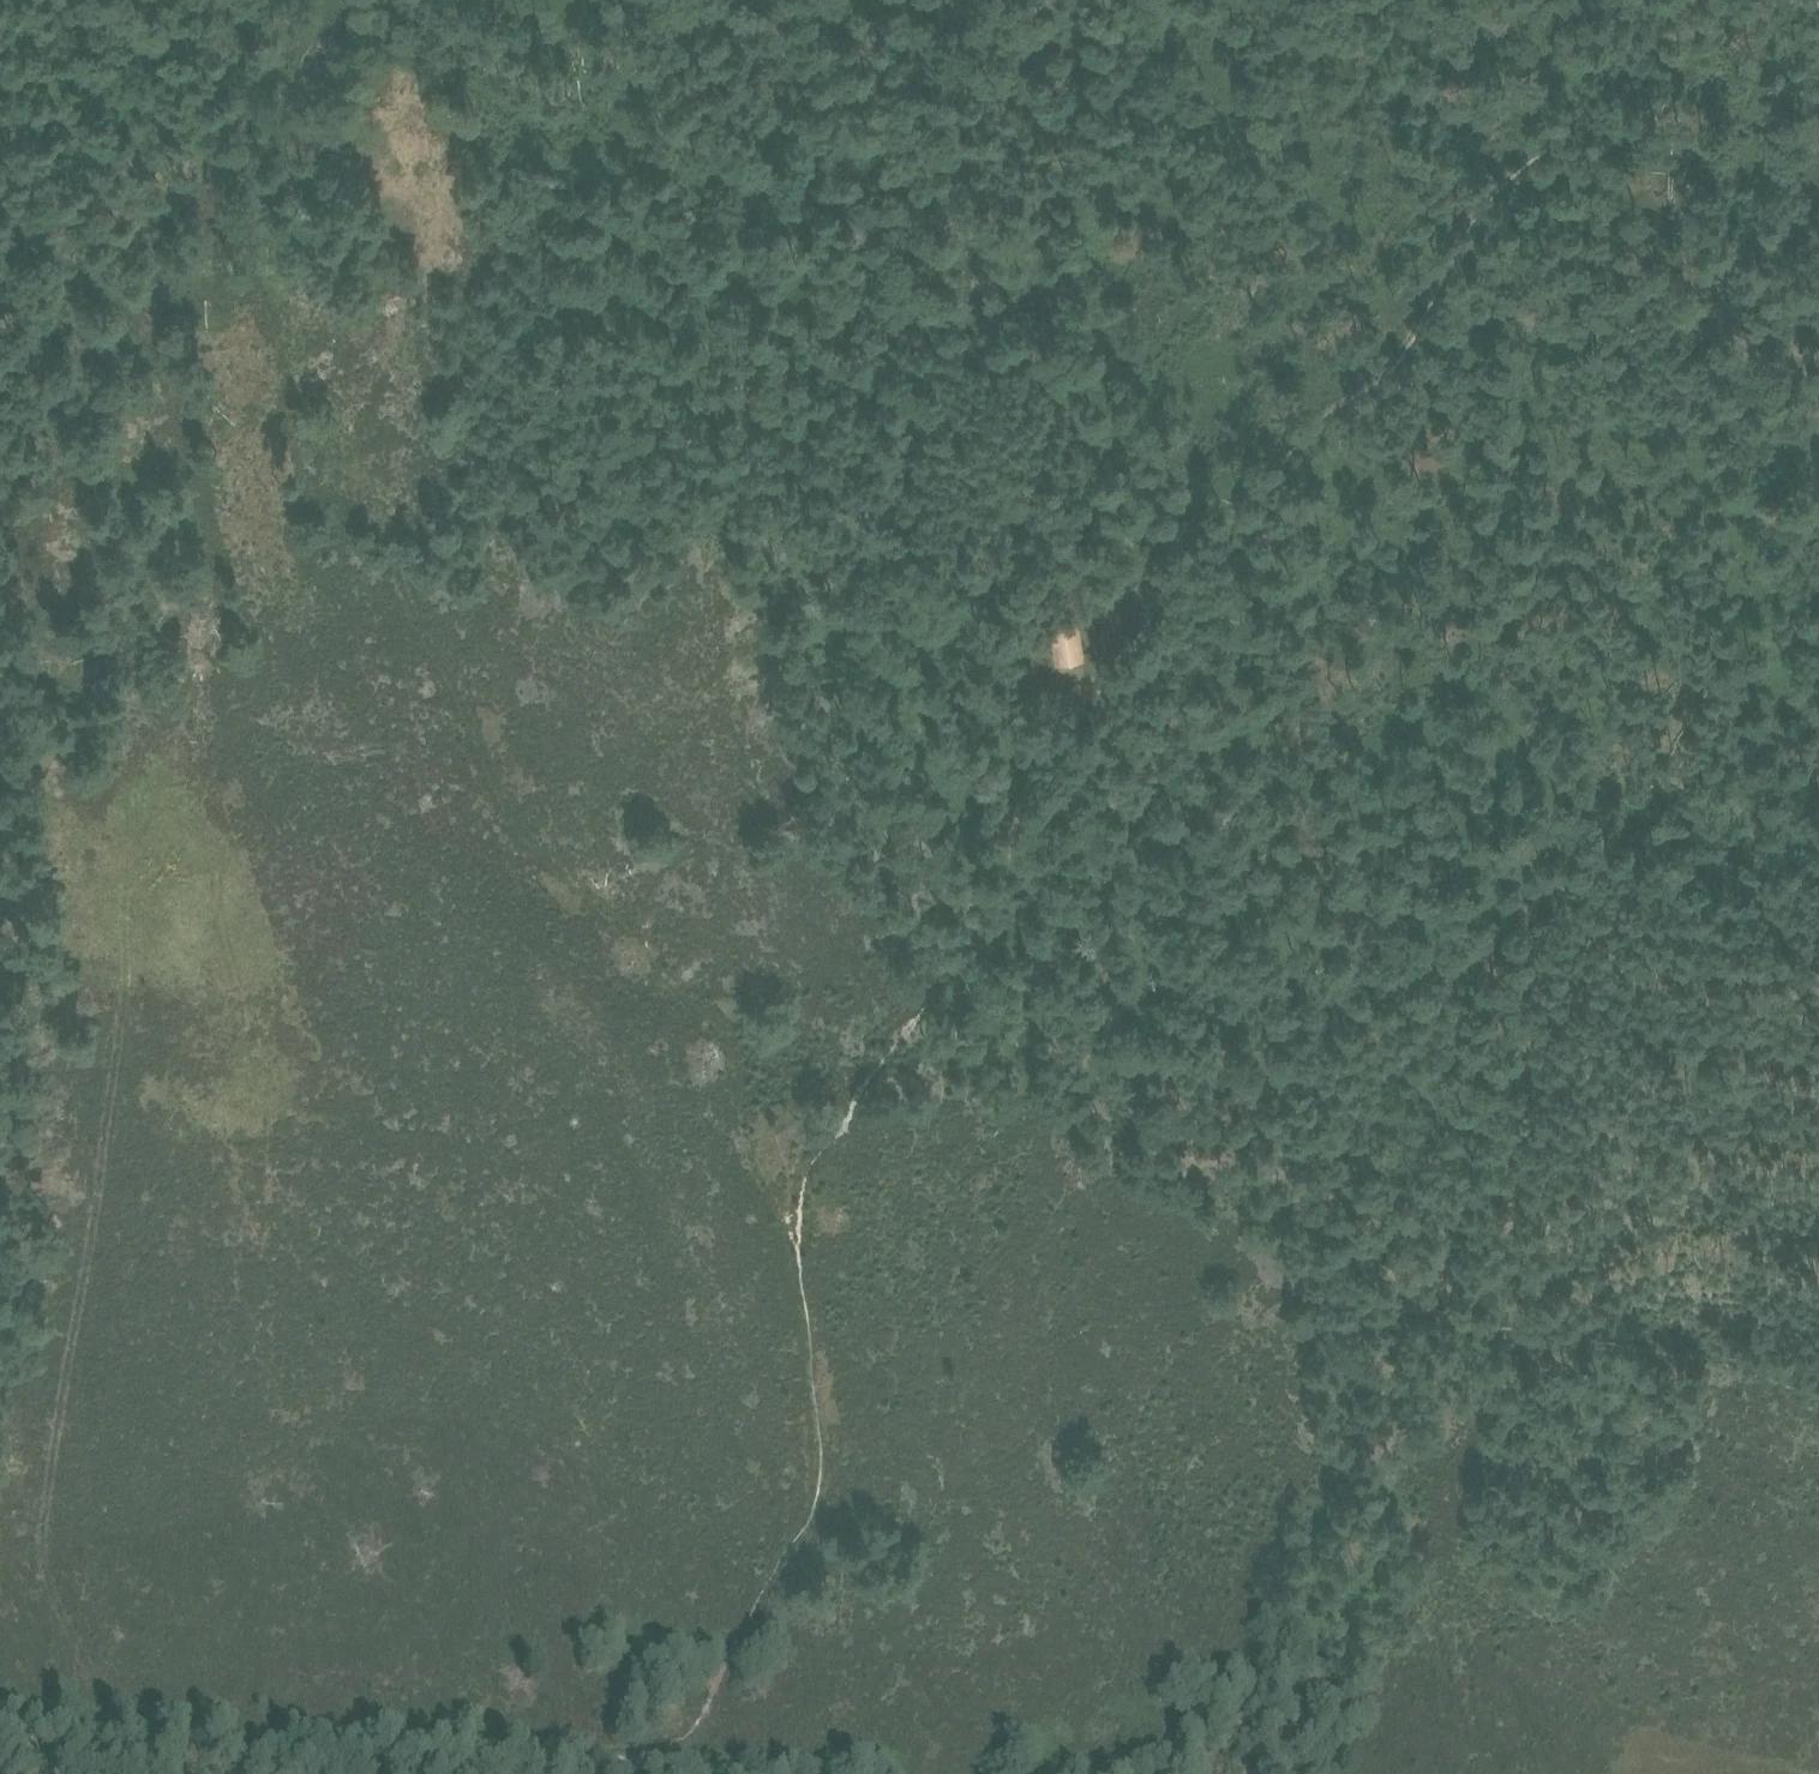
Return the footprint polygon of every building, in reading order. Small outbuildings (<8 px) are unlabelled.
[(1075,620),(1050,625),(1056,660),(1081,656),(1075,620)]
